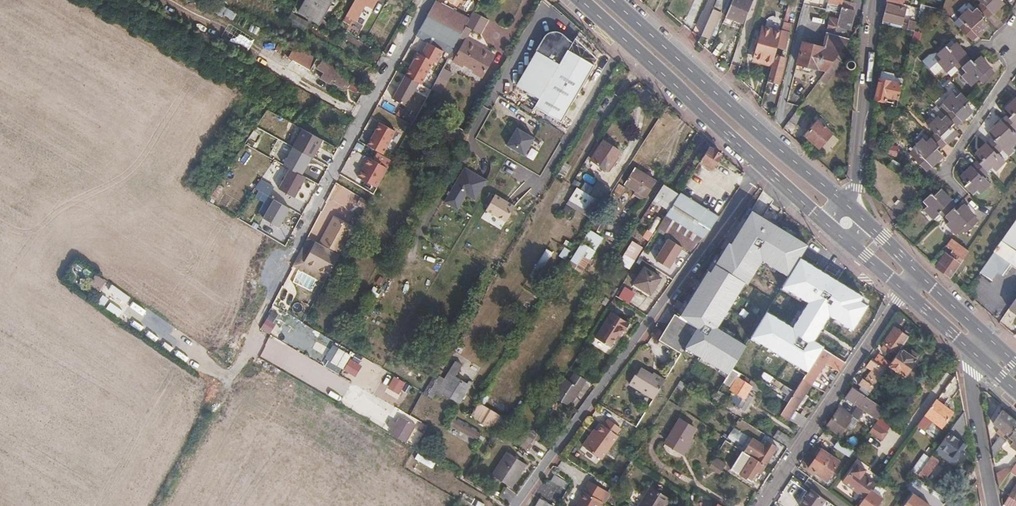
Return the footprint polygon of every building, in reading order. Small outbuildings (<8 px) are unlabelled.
[(333,0),(307,0),(300,12),(319,24),(332,2),(333,0)] [(359,20),(369,2),(375,6),(379,0),(356,0),(348,13),(359,20)] [(702,36),(709,39),(714,27),(715,27),(727,0),(717,0),(702,36)] [(745,0),(733,0),(726,16),(743,23),(752,3),(745,0)] [(786,9),(791,10),(799,12),(802,0),(789,0),(786,9)] [(920,8),(917,22),(915,27),(922,28),(928,0),(922,0),(920,8)] [(980,3),(975,8),(971,12),(968,9),(958,19),(962,24),(958,28),(971,41),(976,36),(976,37),(982,31),(981,29),(986,24),(981,19),(984,16),(986,18),(991,12),(992,13),(998,8),(997,7),(1002,2),(1000,0),(977,0),(980,3)] [(225,8),(212,1),(208,9),(220,16),(225,8)] [(455,11),(436,1),(428,16),(439,22),(446,26),(455,11)] [(883,20),(902,25),(902,23),(905,14),(906,8),(888,4),(883,20)] [(841,7),(839,13),(838,20),(837,24),(848,27),(849,27),(855,10),(841,7)] [(236,14),(226,9),(223,15),(233,20),(236,14)] [(456,45),(453,49),(449,57),(462,65),(464,63),(474,69),(473,71),(482,76),(494,54),(466,38),(471,28),(481,33),(488,19),(474,10),(469,19),(456,45)] [(446,26),(439,22),(433,32),(456,45),(469,19),(455,11),(446,26)] [(790,13),(786,12),(781,30),(790,32),(794,15),(790,13)] [(453,49),(456,45),(433,32),(439,22),(428,16),(419,31),(453,49)] [(837,24),(838,20),(833,19),(830,18),(828,25),(836,27),(837,24)] [(910,25),(902,23),(902,25),(901,28),(914,31),(915,27),(917,22),(912,21),(910,25)] [(848,27),(837,24),(836,27),(834,34),(846,37),(848,27)] [(822,47),(817,68),(826,71),(840,51),(849,38),(846,37),(834,34),(836,27),(828,25),(822,47)] [(781,30),(779,36),(774,55),(780,56),(784,43),(787,43),(790,32),(781,30)] [(519,84),(542,97),(570,49),(574,41),(568,37),(563,34),(560,33),(559,32),(557,32),(554,32),(552,32),(549,33),(547,35),(546,36),(544,40),(546,41),(540,51),(539,51),(519,84)] [(774,55),(779,36),(762,32),(752,62),(771,68),(772,62),(774,55)] [(281,51),(287,41),(281,38),(275,48),(281,51)] [(817,68),(822,47),(802,42),(797,63),(817,68)] [(957,48),(952,44),(946,49),(944,46),(935,55),(940,59),(937,62),(947,72),(953,66),(958,70),(959,69),(963,74),(961,77),(970,87),(978,80),(982,85),(993,75),(987,69),(988,68),(982,62),(981,63),(976,58),(971,63),(968,60),(963,55),(964,54),(958,47),(957,48)] [(317,57),(294,45),(288,56),(311,69),(317,57)] [(597,64),(571,49),(570,49),(542,97),(537,106),(564,122),(597,64)] [(845,54),(840,51),(826,71),(818,80),(825,85),(842,62),(840,60),(845,54)] [(940,59),(935,55),(931,59),(935,63),(937,62),(940,59)] [(353,78),(321,60),(317,68),(323,71),(320,77),(329,83),(331,79),(334,81),(333,83),(342,88),(344,85),(348,87),(353,78)] [(851,60),(849,60),(846,61),(845,62),(845,64),(845,66),(847,69),(849,69),(851,69),(853,68),(854,66),(854,63),(853,61),(851,60)] [(783,65),(772,62),(771,68),(767,81),(778,84),(783,65)] [(359,67),(352,63),(349,69),(356,73),(359,67)] [(881,73),(879,79),(902,84),(904,75),(882,70),(881,73)] [(434,75),(428,72),(421,84),(431,89),(432,88),(439,76),(439,75),(435,72),(434,75)] [(447,80),(439,76),(432,88),(440,92),(447,80)] [(902,84),(879,79),(875,98),(898,103),(902,84)] [(967,100),(959,91),(954,96),(951,93),(941,103),(948,110),(943,114),(939,119),(936,116),(926,126),(932,134),(928,138),(930,139),(925,143),(923,141),(909,155),(925,171),(930,166),(931,167),(937,161),(936,160),(941,156),(935,150),(938,147),(939,148),(945,143),(950,138),(950,136),(954,132),(949,126),(952,123),(953,125),(960,119),(960,120),(966,114),(965,113),(969,109),(964,103),(967,100)] [(1015,98),(1009,105),(1011,107),(1006,111),(1011,117),(1009,119),(1007,117),(1002,121),(995,127),(996,129),(992,133),(997,138),(993,141),(992,139),(986,145),(985,144),(980,150),(981,151),(976,155),(982,161),(978,164),(977,162),(971,168),(970,167),(964,173),(965,175),(961,179),(966,184),(963,187),(972,196),(977,192),(979,194),(990,184),(983,177),(987,173),(992,168),(994,171),(1005,161),(1004,159),(1007,156),(1002,150),(1007,146),(1010,149),(1015,143),(1015,135),(1015,134),(1015,98)] [(419,113),(406,106),(394,127),(407,133),(419,113)] [(943,114),(934,106),(930,110),(936,116),(939,119),(943,114)] [(805,114),(798,108),(789,121),(796,126),(805,114)] [(832,134),(817,121),(805,135),(820,148),(832,134)] [(394,131),(378,123),(366,146),(382,154),(394,131)] [(519,127),(508,144),(525,154),(536,137),(519,127)] [(321,140),(302,129),(292,147),(295,147),(311,156),(312,156),(321,140)] [(623,151),(606,141),(595,160),(611,170),(623,151)] [(897,148),(889,143),(886,156),(893,160),(894,157),(897,148)] [(295,147),(285,163),(301,173),(311,156),(295,147)] [(721,155),(710,148),(706,154),(700,163),(711,170),(716,162),(721,155)] [(355,177),(375,189),(386,169),(367,158),(355,177)] [(902,166),(893,160),(887,168),(897,174),(902,166)] [(466,165),(445,199),(458,207),(467,192),(475,197),(487,178),(466,165)] [(656,183),(634,169),(624,185),(645,199),(656,183)] [(287,170),(277,189),(292,197),(302,178),(287,170)] [(614,189),(600,180),(592,193),(601,199),(606,202),(614,189)] [(592,193),(581,185),(573,196),(594,210),(601,199),(592,193)] [(653,204),(668,214),(678,198),(663,188),(653,204)] [(943,196),(939,191),(933,197),(930,194),(921,202),(925,207),(923,210),(932,220),(933,219),(937,224),(945,217),(949,222),(946,225),(956,235),(957,234),(960,237),(963,234),(965,235),(978,223),(972,217),(973,216),(968,211),(966,212),(961,207),(956,212),(954,209),(954,208),(949,202),(950,201),(944,195),(943,196)] [(496,193),(486,208),(506,220),(515,205),(496,193)] [(678,198),(668,214),(657,232),(693,254),(719,218),(680,195),(678,198)] [(370,202),(363,198),(359,204),(367,207),(370,202)] [(279,228),(288,209),(271,200),(262,220),(279,228)] [(803,243),(745,210),(706,269),(702,268),(673,314),(656,340),(681,355),(684,350),(725,373),(743,346),(712,327),(740,281),(745,284),(757,261),(783,276),(794,257),(803,243)] [(339,218),(336,216),(329,229),(332,231),(339,218)] [(354,226),(339,218),(332,231),(329,229),(322,241),(341,251),(354,226)] [(1015,253),(1015,220),(980,272),(992,281),(997,273),(999,270),(1003,272),(1015,253)] [(967,250),(952,239),(947,245),(954,250),(950,256),(947,254),(937,268),(951,278),(969,251),(967,250)] [(1003,272),(1004,273),(1011,264),(1015,268),(1015,253),(1003,272)] [(869,300),(794,257),(776,288),(802,302),(786,325),(761,310),(745,338),(805,375),(822,349),(813,340),(824,319),(850,333),(869,300)] [(659,281),(643,271),(633,288),(649,298),(659,281)] [(629,327),(611,316),(595,341),(609,351),(617,339),(618,340),(622,334),(623,335),(629,327)] [(884,342),(899,353),(902,347),(910,336),(895,326),(884,342)] [(911,353),(902,347),(899,353),(892,363),(890,365),(906,375),(921,354),(914,349),(911,353)] [(845,363),(833,355),(822,349),(805,375),(803,380),(811,384),(815,378),(818,379),(822,374),(819,372),(824,363),(839,372),(845,363)] [(878,354),(874,359),(888,369),(890,365),(892,363),(878,354)] [(719,391),(722,385),(727,377),(696,358),(687,372),(719,391)] [(866,388),(862,394),(868,398),(888,369),(874,359),(869,366),(874,370),(867,380),(864,378),(860,384),(866,388)] [(361,366),(350,360),(343,370),(354,378),(361,366)] [(655,377),(643,369),(638,377),(636,376),(630,385),(654,401),(666,382),(656,375),(655,377)] [(786,397),(790,400),(795,392),(780,383),(764,372),(759,380),(786,397)] [(467,382),(456,375),(446,392),(458,400),(464,391),(462,390),(467,382)] [(584,383),(574,376),(568,385),(562,381),(551,398),(568,409),(584,383)] [(399,395),(404,383),(393,377),(387,389),(399,395)] [(740,378),(731,391),(737,394),(735,397),(731,395),(728,399),(750,412),(758,399),(753,396),(754,393),(756,391),(757,389),(750,385),(740,378)] [(472,381),(469,379),(467,382),(462,390),(464,391),(465,392),(472,381)] [(757,383),(753,380),(750,385),(757,389),(760,384),(757,383)] [(811,384),(803,380),(802,381),(795,392),(790,400),(788,403),(781,415),(801,428),(807,419),(794,411),(801,400),(804,402),(808,394),(806,392),(811,384)] [(446,386),(442,383),(435,395),(439,397),(446,386)] [(757,389),(756,391),(760,394),(764,387),(760,384),(757,389)] [(760,396),(758,399),(750,412),(728,399),(731,395),(735,397),(737,394),(731,391),(729,390),(720,405),(742,419),(787,448),(797,434),(801,428),(781,415),(788,403),(783,400),(771,392),(764,387),(760,394),(756,391),(754,393),(760,396)] [(885,410),(868,398),(862,394),(854,388),(848,398),(851,400),(879,420),(880,418),(885,410)] [(954,414),(936,401),(917,427),(935,441),(954,414)] [(858,412),(844,403),(831,422),(845,431),(851,422),(858,412)] [(1004,446),(1015,429),(1015,420),(1003,409),(993,423),(999,428),(996,432),(1002,437),(993,449),(995,458),(1004,446)] [(507,429),(476,411),(471,419),(495,434),(502,438),(507,429)] [(864,416),(858,412),(851,422),(857,426),(864,416)] [(413,424),(398,415),(394,421),(389,418),(385,424),(390,427),(387,432),(403,441),(413,424)] [(890,425),(880,418),(879,420),(876,424),(886,431),(890,425)] [(426,425),(419,421),(415,428),(421,432),(426,425)] [(697,430),(682,421),(668,443),(683,452),(697,430)] [(597,459),(616,428),(608,422),(603,429),(601,428),(597,434),(593,440),(589,438),(582,448),(597,459)] [(886,431),(876,424),(870,433),(883,441),(889,433),(886,431)] [(616,428),(597,459),(601,461),(617,439),(615,437),(620,431),(616,428)] [(1004,446),(1008,449),(1014,454),(1015,455),(1015,429),(1004,446)] [(967,448),(950,435),(940,448),(952,456),(951,458),(959,464),(965,455),(964,453),(967,448)] [(532,443),(527,439),(521,448),(527,451),(532,443)] [(748,445),(743,451),(766,466),(777,449),(768,443),(765,448),(754,441),(750,446),(748,445)] [(856,453),(839,441),(835,447),(852,459),(856,453)] [(1009,462),(1012,457),(1014,454),(1008,449),(1002,457),(1009,462)] [(766,466),(743,451),(740,456),(749,461),(741,473),(751,480),(755,474),(757,475),(759,472),(761,473),(766,466)] [(840,463),(822,451),(810,469),(828,481),(840,463)] [(507,453),(497,470),(515,481),(526,464),(507,453)] [(717,457),(713,463),(722,470),(726,464),(717,457)] [(936,460),(933,457),(920,476),(926,480),(937,465),(934,462),(936,460)] [(720,473),(722,470),(713,463),(710,467),(720,473)] [(866,469),(857,463),(854,468),(852,467),(842,481),(866,498),(875,485),(876,483),(863,474),(866,469)] [(1012,471),(1009,468),(997,471),(1000,487),(1011,472),(1012,471)] [(515,481),(497,470),(494,475),(511,486),(515,481)] [(567,481),(554,473),(550,479),(563,488),(567,481)] [(651,488),(640,505),(665,505),(669,499),(651,488)] [(697,489),(693,495),(686,505),(696,505),(704,493),(697,489)] [(811,490),(799,505),(821,505),(825,501),(811,490)] [(585,491),(577,503),(576,502),(574,505),(598,505),(601,501),(595,497),(585,491)] [(903,505),(928,505),(929,503),(910,492),(903,505)] [(539,497),(534,505),(554,505),(539,497)]
